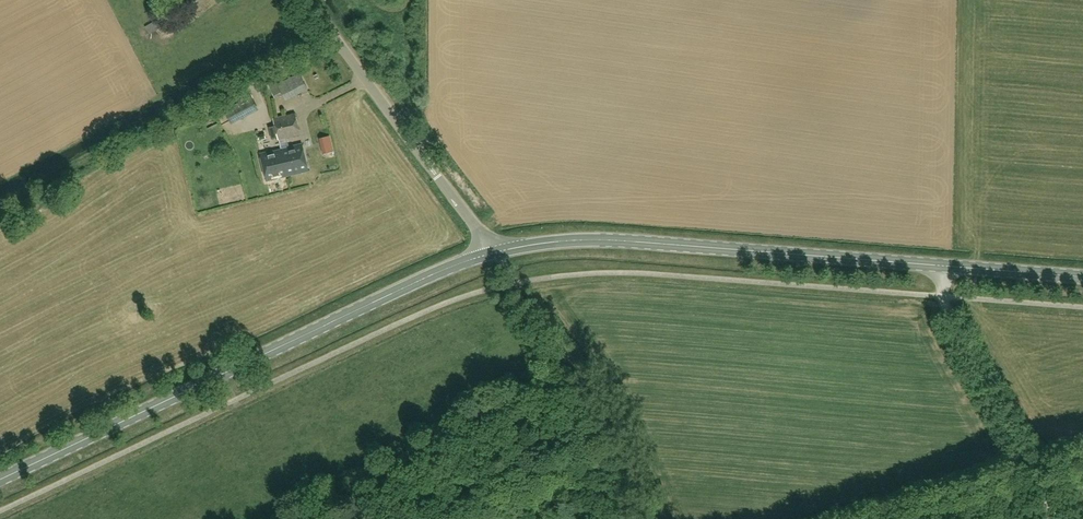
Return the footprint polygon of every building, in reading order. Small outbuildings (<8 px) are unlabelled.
[(183,13),(202,0),(185,0),(177,5),(183,13)] [(170,12),(145,26),(150,35),(175,21),(170,12)] [(132,40),(148,34),(145,27),(129,34),(132,40)] [(266,64),(273,61),(268,53),(262,56),(266,64)] [(300,73),(278,84),(286,101),(308,90),(300,73)] [(250,92),(223,107),(232,124),(259,109),(250,92)] [(278,140),(301,134),(295,113),(273,118),(278,140)] [(301,142),(281,148),(288,175),(309,169),(301,142)] [(288,175),(281,148),(259,154),(267,181),(288,175)]
